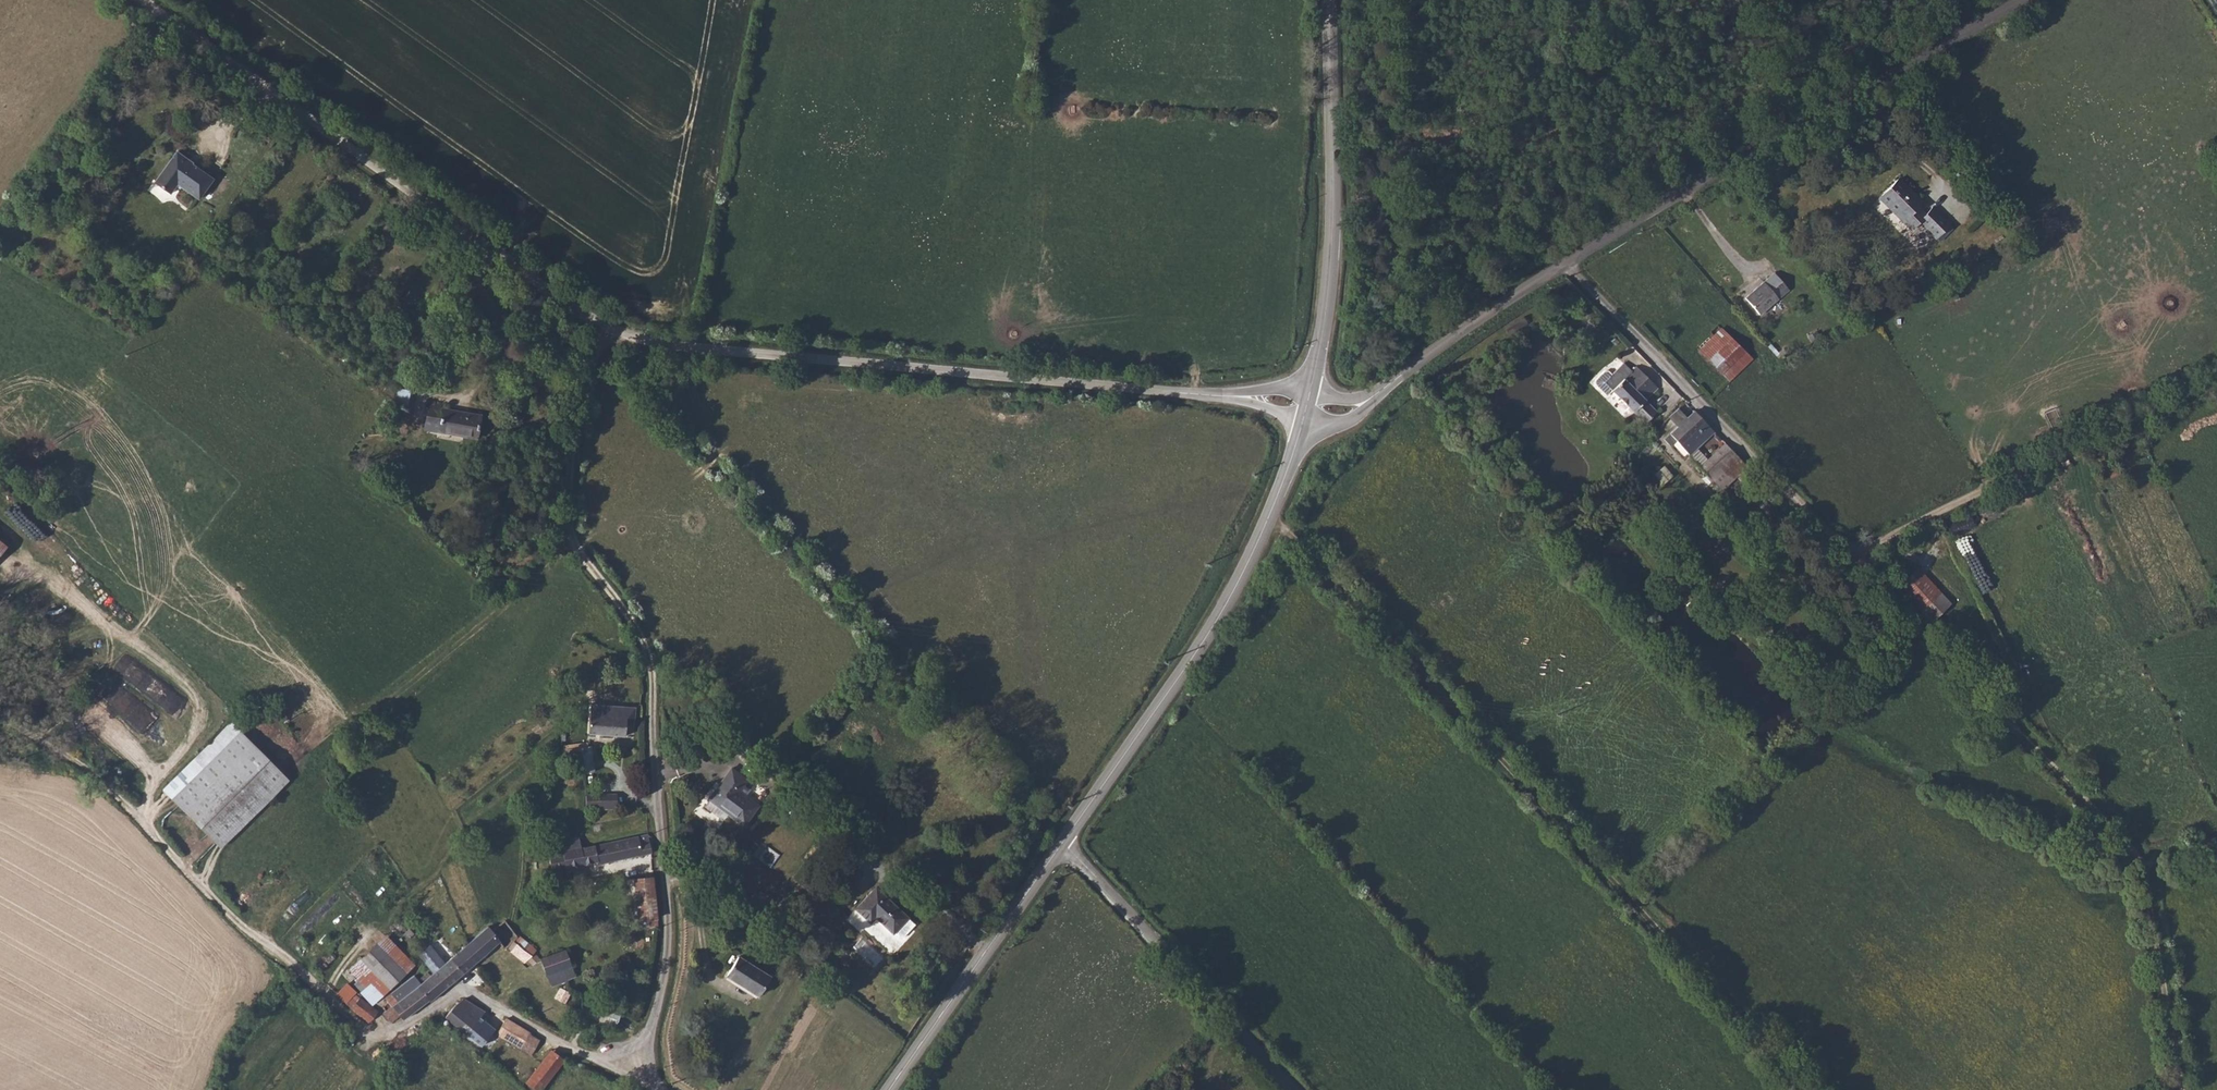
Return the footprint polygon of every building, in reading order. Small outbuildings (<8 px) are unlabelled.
[(211,158),(202,151),(202,149),(190,140),(169,170),(182,180),(188,171),(197,178),(211,158)] [(211,187),(224,168),(211,158),(197,178),(211,187)] [(1882,194),(1897,209),(1895,211),(1912,228),(1918,222),(1935,239),(1951,225),(1932,207),(1925,214),(1917,207),(1922,202),(1899,178),(1882,194)] [(1743,296),(1759,316),(1788,291),(1773,273),(1743,296)] [(1697,360),(1714,377),(1738,353),(1721,337),(1697,360)] [(1714,377),(1728,390),(1751,366),(1738,353),(1714,377)] [(1610,389),(1613,385),(1608,380),(1618,371),(1623,377),(1630,370),(1622,362),(1603,381),(1610,389)] [(1610,389),(1643,424),(1656,411),(1646,400),(1657,389),(1635,366),(1630,370),(1623,377),(1618,371),(1608,380),(1613,385),(1610,389)] [(397,413),(408,415),(411,388),(399,387),(397,413)] [(429,404),(424,429),(480,437),(483,413),(429,404)] [(1676,427),(1663,440),(1669,448),(1676,441),(1679,445),(1707,419),(1696,408),(1686,417),(1676,427)] [(1668,417),(1676,427),(1686,417),(1677,408),(1668,417)] [(1679,445),(1687,455),(1713,431),(1713,425),(1707,419),(1679,445)] [(1725,439),(1701,463),(1723,487),(1748,463),(1725,439)] [(1663,483),(1673,475),(1664,465),(1654,473),(1663,483)] [(10,548),(0,540),(0,560),(10,548)] [(1894,587),(1916,610),(1934,592),(1914,568),(1894,587)] [(1916,610),(1927,621),(1944,603),(1934,592),(1916,610)] [(595,733),(598,734),(609,735),(609,738),(621,739),(621,737),(632,738),(634,721),(643,722),(644,710),(620,707),(598,704),(597,714),(595,733)] [(234,724),(166,790),(216,842),(285,776),(234,724)] [(581,774),(587,774),(599,773),(596,746),(570,748),(571,760),(580,760),(581,771),(581,774)] [(704,788),(729,809),(739,815),(755,794),(745,787),(736,779),(743,771),(727,759),(704,788)] [(736,779),(745,787),(752,778),(743,771),(736,779)] [(605,807),(605,795),(593,794),(593,807),(605,807)] [(601,862),(601,865),(656,856),(653,836),(590,848),(586,849),(583,836),(565,839),(568,852),(553,855),(556,868),(556,870),(601,862)] [(638,888),(640,905),(642,924),(645,923),(660,922),(657,881),(638,883),(638,888)] [(627,884),(632,926),(642,924),(640,905),(638,888),(638,883),(627,884)] [(857,910),(871,924),(874,921),(891,937),(906,922),(876,891),(857,910)] [(476,964),(477,964),(505,941),(510,946),(512,945),(517,949),(516,951),(530,962),(535,959),(538,964),(546,958),(541,950),(537,954),(521,941),(524,937),(516,926),(511,919),(498,928),(494,924),(491,926),(473,940),(463,947),(476,964)] [(646,932),(661,931),(660,922),(645,923),(646,932)] [(521,941),(537,954),(541,950),(542,948),(526,934),(524,937),(521,941)] [(373,979),(380,987),(386,992),(409,971),(402,964),(411,956),(398,943),(389,952),(367,973),(373,979)] [(451,985),(476,964),(463,947),(452,956),(440,965),(436,969),(451,985)] [(434,958),(440,965),(452,956),(446,948),(434,958)] [(552,973),(558,983),(575,977),(582,975),(573,948),(546,958),(552,973)] [(728,970),(758,991),(773,972),(743,950),(728,970)] [(411,956),(402,964),(409,971),(417,963),(411,956)] [(420,1006),(433,996),(435,998),(451,985),(436,969),(425,977),(419,970),(390,993),(396,1001),(388,1007),(396,1017),(404,1011),(407,1015),(420,1006)] [(364,989),(365,987),(373,979),(367,973),(357,982),(364,989)] [(486,993),(489,990),(491,992),(498,988),(488,976),(478,987),(486,993)] [(376,1001),(386,992),(380,987),(373,979),(365,987),(364,989),(376,1001)] [(350,1002),(359,993),(346,985),(339,995),(343,998),(350,1002)] [(564,985),(560,993),(559,996),(568,1001),(574,990),(572,989),(564,985)] [(356,1007),(363,996),(359,993),(350,1002),(349,1003),(356,1007)] [(357,1009),(372,1019),(380,1008),(376,1005),(374,1004),(363,996),(356,1007),(357,1009)] [(484,1016),(473,1034),(488,1046),(500,1027),(490,1020),(493,1018),(494,1015),(494,1013),(491,1012),(493,1009),(473,996),(468,996),(464,997),(460,1001),(484,1016)] [(473,1034),(484,1016),(460,1001),(460,1002),(449,1014),(473,1034)] [(595,1017),(601,1007),(593,1001),(586,1011),(595,1017)] [(594,1018),(613,1028),(619,1018),(601,1007),(595,1017),(594,1018)] [(500,1032),(534,1053),(542,1039),(533,1033),(534,1032),(510,1016),(502,1029),(500,1032)] [(566,1059),(552,1049),(528,1080),(540,1089),(542,1089),(566,1059)]
